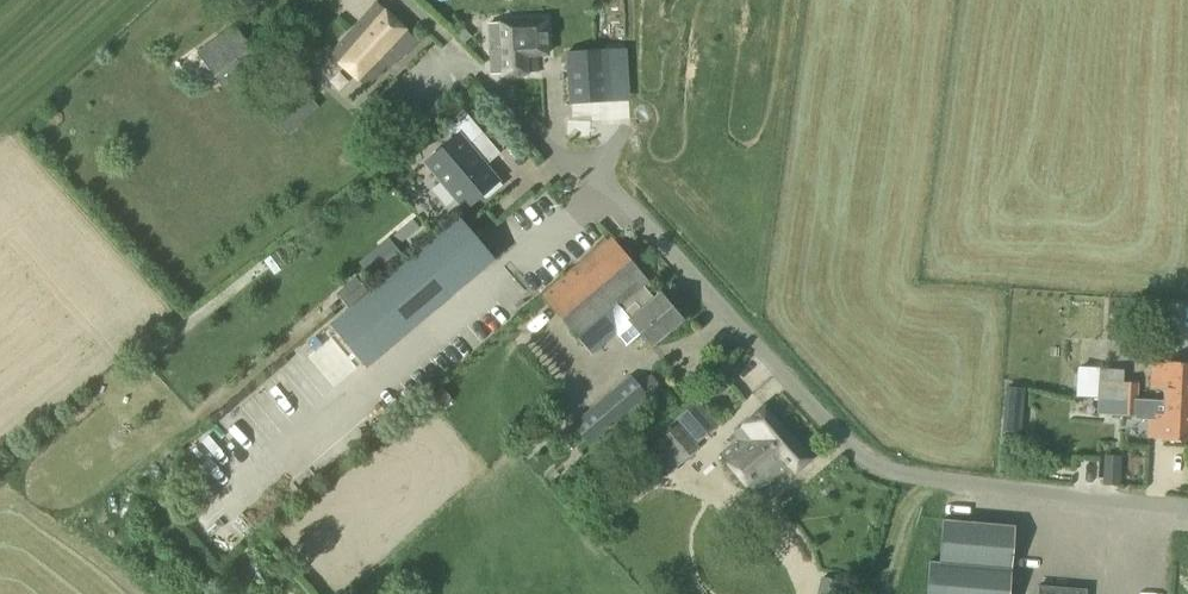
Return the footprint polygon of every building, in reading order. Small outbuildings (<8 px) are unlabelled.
[(401,59),(417,42),(374,4),(330,54),(366,87),(396,54),(401,59)] [(489,75),(537,73),(536,56),(545,55),(544,22),(486,25),(489,75)] [(221,86),(257,58),(231,24),(195,52),(221,86)] [(463,45),(471,36),(459,24),(450,32),(463,45)] [(569,104),(607,102),(604,49),(566,52),(569,104)] [(298,121),(316,102),(308,93),(313,88),(292,66),(269,89),(288,109),(287,110),(298,121)] [(483,133),(467,114),(451,128),(456,134),(421,163),(464,212),(483,196),(487,199),(502,186),(499,182),(500,182),(469,144),(483,133)] [(421,322),(494,260),(458,216),(384,279),(421,322)] [(652,298),(643,288),(648,283),(609,237),(541,296),(591,354),(616,333),(626,345),(639,333),(651,347),(680,321),(657,294),(652,298)] [(348,308),(366,291),(354,277),(335,293),(348,308)] [(343,324),(358,349),(399,324),(384,299),(343,324)] [(287,355),(329,405),(367,373),(325,323),(287,355)] [(1187,403),(1187,364),(1166,362),(1166,364),(1150,363),(1149,387),(1165,388),(1164,400),(1164,402),(1187,403)] [(1146,400),(1146,399),(1146,389),(1137,389),(1137,382),(1122,382),(1123,369),(1077,366),(1075,397),(1096,398),(1096,397),(1146,400)] [(588,444),(647,395),(630,375),(571,424),(588,444)] [(1027,389),(1008,387),(1006,410),(1025,411),(1027,389)] [(1146,399),(1146,400),(1096,397),(1096,398),(1095,414),(1146,417),(1146,439),(1161,439),(1161,441),(1187,443),(1187,403),(1164,402),(1164,400),(1146,399)] [(696,401),(675,419),(696,443),(717,425),(696,401)] [(794,473),(810,459),(764,407),(734,434),(737,438),(719,454),(754,494),(787,465),(794,473)] [(667,474),(698,447),(678,424),(647,451),(667,474)] [(1122,461),(1122,433),(1104,433),(1103,461),(1122,461)] [(644,477),(656,466),(643,451),(631,462),(644,477)] [(1120,472),(1106,472),(1105,484),(1119,484),(1120,472)] [(1012,527),(941,521),(937,564),(927,563),(925,593),(1007,593),(1012,527)] [(816,593),(844,593),(846,584),(820,577),(816,593)]
